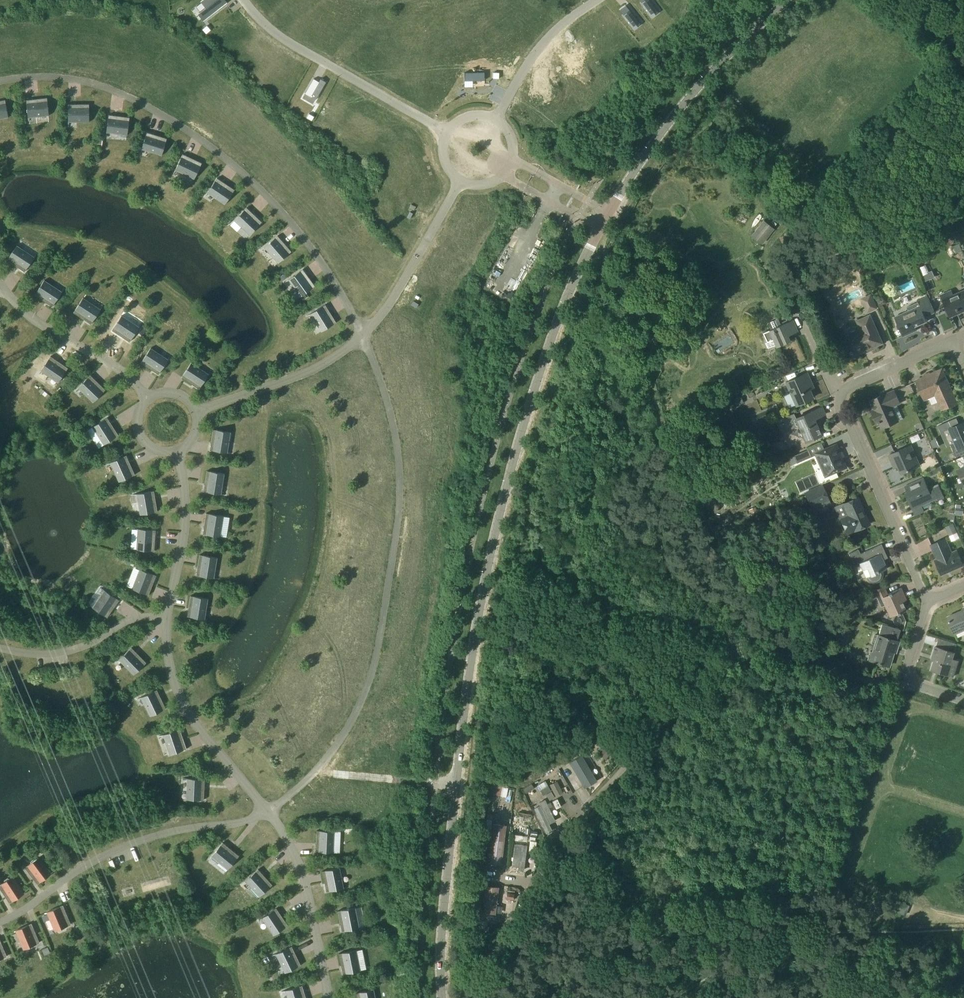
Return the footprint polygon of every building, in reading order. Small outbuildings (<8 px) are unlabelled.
[(201,22),(228,3),(226,0),(203,0),(201,2),(206,8),(195,15),(201,22)] [(650,0),(639,0),(648,12),(655,7),(650,0)] [(641,24),(629,10),(623,15),(635,29),(641,24)] [(620,33),(606,17),(599,23),(613,37),(620,33)] [(207,25),(202,29),(206,34),(211,30),(207,25)] [(484,80),(484,72),(464,73),(464,80),(484,80)] [(322,85),(311,78),(305,87),(316,95),(322,85)] [(49,115),(47,98),(26,100),(29,121),(29,116),(48,113),(48,115),(49,115)] [(5,100),(0,101),(0,117),(8,115),(8,117),(9,117),(5,100)] [(89,122),(89,104),(68,104),(68,126),(69,126),(69,120),(89,120),(89,122)] [(127,135),(130,117),(109,115),(106,136),(107,136),(107,130),(127,133),(127,135)] [(162,155),(167,138),(147,132),(140,153),(141,153),(143,147),(162,153),(161,155),(162,155)] [(194,179),(202,163),(183,154),(174,174),(177,169),(195,177),(194,179)] [(225,204),(235,190),(217,178),(205,196),(209,191),(225,202),(224,204),(225,204)] [(250,235),(262,222),(247,207),(232,223),(236,219),(250,233),(249,234),(250,235)] [(764,220),(751,236),(762,245),(775,228),(764,220)] [(278,263),(291,251),(278,235),(261,250),(262,250),(266,246),(279,261),(278,262),(278,263)] [(17,245),(7,260),(25,272),(37,253),(36,253),(33,258),(16,247),(18,245),(17,245)] [(927,273),(929,272),(926,265),(919,268),(923,276),(928,274),(927,273)] [(301,296),(315,286),(303,269),(285,282),(290,279),(302,295),(300,296),(301,296)] [(45,280),(35,295),(52,306),(64,288),(61,293),(44,282),(45,280)] [(950,317),(961,312),(960,310),(963,308),(963,292),(944,301),(950,317)] [(868,312),(877,308),(871,295),(862,299),(868,312)] [(935,312),(931,303),(928,295),(918,300),(921,305),(895,317),(896,320),(903,336),(896,339),(917,330),(915,325),(918,324),(919,325),(927,321),(925,316),(935,312)] [(83,298),(74,312),(91,324),(103,306),(103,305),(99,310),(83,299),(84,298),(83,298)] [(321,332),(336,322),(325,304),(307,316),(312,313),(322,330),(321,331),(321,332)] [(122,315),(112,330),(130,342),(142,323),(141,323),(138,328),(121,317),(122,316),(122,315)] [(862,330),(845,338),(851,351),(850,352),(851,354),(852,353),(854,356),(883,343),(870,315),(857,321),(862,330)] [(793,320),(781,325),(778,318),(768,322),(771,329),(763,333),(767,342),(765,343),(768,348),(775,344),(776,347),(790,341),(788,336),(798,331),(793,320)] [(151,348),(141,363),(159,374),(171,356),(170,356),(167,360),(150,350),(151,348)] [(58,383),(68,368),(51,356),(38,374),(39,374),(42,369),(59,381),(58,382),(58,383)] [(191,362),(182,377),(199,389),(211,370),(207,375),(191,364),(192,363),(191,362)] [(938,402),(941,410),(957,403),(944,372),(943,372),(944,373),(940,374),(938,371),(939,371),(939,370),(931,374),(930,372),(923,375),(924,377),(916,380),(925,399),(929,397),(932,404),(938,402)] [(810,380),(807,373),(787,382),(797,405),(812,398),(805,382),(810,380)] [(93,402),(106,390),(91,375),(75,390),(76,391),(80,387),(94,400),(93,402)] [(909,394),(914,392),(911,384),(905,386),(909,394)] [(881,422),(884,427),(898,421),(891,407),(900,403),(895,391),(886,395),(885,394),(872,400),(875,409),(872,410),(874,415),(878,424),(881,422)] [(742,403),(739,396),(732,399),(735,406),(742,403)] [(805,441),(821,435),(814,419),(825,414),(822,407),(796,418),(794,413),(776,421),(781,433),(798,425),(805,441)] [(104,445),(119,435),(107,417),(89,429),(89,430),(94,426),(105,443),(103,444),(104,445)] [(963,446),(963,422),(959,424),(957,418),(947,422),(949,428),(958,449),(963,446)] [(231,432),(213,429),(210,450),(231,453),(232,453),(226,452),(229,432),(231,433),(231,432)] [(847,467),(836,444),(815,453),(825,477),(847,467)] [(896,462),(902,474),(920,465),(911,446),(889,455),(893,463),(896,462)] [(792,465),(811,456),(808,449),(789,458),(792,465)] [(119,482),(135,474),(126,455),(107,464),(107,465),(112,462),(120,480),(119,481),(119,482)] [(224,473),(207,471),(204,491),(225,495),(225,494),(219,493),(222,474),(224,474),(224,473)] [(928,488),(926,483),(924,478),(905,486),(908,492),(906,493),(911,504),(915,503),(917,508),(937,499),(938,500),(945,498),(938,484),(928,488)] [(831,504),(826,491),(823,484),(805,492),(813,512),(831,504)] [(140,515),(158,512),(154,491),(133,495),(138,494),(142,514),(140,514),(140,515)] [(858,497),(843,504),(836,507),(848,533),(855,530),(870,524),(869,523),(868,524),(862,511),(864,511),(858,497)] [(224,516),(206,513),(203,534),(224,537),(219,536),(222,516),(224,516)] [(953,523),(945,527),(949,536),(957,532),(953,523)] [(137,550),(154,551),(156,530),(134,528),(134,529),(140,529),(138,549),(137,549),(137,550)] [(949,571),(963,565),(957,551),(952,553),(946,539),(931,545),(938,559),(935,560),(942,574),(942,573),(949,570),(949,571)] [(879,581),(880,580),(881,580),(881,579),(882,578),(882,577),(882,576),(883,575),(883,574),(883,573),(882,572),(882,571),(887,569),(882,556),(886,554),(882,544),(861,553),(858,549),(849,553),(854,565),(859,563),(862,570),(867,568),(870,575),(867,577),(867,578),(868,579),(868,580),(869,580),(870,581),(871,581),(872,582),(873,582),(874,582),(875,582),(876,582),(877,582),(878,581),(879,581)] [(217,557),(200,555),(196,575),(218,579),(218,578),(212,577),(215,558),(217,558),(217,557)] [(149,595),(154,581),(156,575),(136,568),(141,570),(134,589),(132,588),(132,589),(149,595)] [(93,607),(107,617),(119,600),(101,588),(106,592),(94,608),(93,607)] [(897,614),(902,612),(906,610),(901,599),(905,597),(901,588),(888,593),(888,594),(878,599),(881,606),(885,605),(890,617),(897,613),(897,614)] [(208,598),(191,596),(187,616),(209,620),(209,619),(203,618),(206,599),(208,599),(208,598)] [(954,633),(963,629),(963,610),(948,617),(954,633)] [(876,643),(873,652),(870,651),(867,660),(871,660),(889,666),(900,629),(882,623),(878,636),(878,635),(877,635),(876,635),(875,635),(875,636),(874,636),(873,636),(873,637),(873,638),(872,638),(872,639),(872,640),(872,641),(873,641),(873,642),(874,643),(875,643),(876,643)] [(954,652),(957,644),(949,641),(947,648),(945,647),(944,649),(936,646),(933,654),(936,655),(932,670),(953,677),(959,661),(953,659),(955,653),(954,652)] [(134,675),(146,662),(132,647),(116,663),(121,659),(135,673),(133,674),(134,675)] [(150,716),(166,709),(157,690),(137,699),(137,700),(143,697),(151,715),(150,716)] [(170,755),(187,749),(180,729),(159,736),(159,737),(165,735),(171,753),(169,754),(170,755)] [(582,755),(570,762),(575,770),(585,787),(597,780),(587,763),(582,755)] [(186,799),(204,800),(205,779),(183,778),(183,779),(189,779),(188,799),(186,799)] [(558,781),(550,786),(555,797),(563,793),(558,781)] [(490,793),(501,794),(502,783),(491,782),(490,793)] [(548,786),(540,790),(543,795),(551,791),(548,786)] [(551,791),(546,794),(550,800),(555,797),(551,791)] [(557,799),(553,801),(556,808),(561,806),(557,799)] [(550,802),(547,803),(545,800),(539,803),(540,805),(538,807),(534,808),(542,823),(546,832),(552,830),(549,823),(555,820),(549,808),(552,806),(550,802)] [(503,864),(509,825),(493,823),(488,862),(503,864)] [(334,831),(317,830),(316,852),(338,852),(332,852),(332,832),(334,832),(334,831)] [(228,869),(239,856),(223,842),(209,859),(209,860),(213,855),(228,868),(227,869),(228,869)] [(518,869),(524,869),(527,846),(517,844),(515,844),(513,856),(512,866),(518,867),(518,869)] [(31,863),(25,868),(37,884),(55,871),(54,870),(50,874),(38,858),(36,860),(34,859),(31,861),(31,863)] [(340,867),(322,871),(326,892),(348,887),(342,888),(338,868),(340,868),(340,867)] [(259,897),(272,885),(258,869),(242,884),(247,880),(260,895),(259,896),(259,897)] [(0,885),(0,888),(10,903),(28,891),(27,890),(22,894),(12,877),(10,879),(8,878),(4,880),(5,882),(0,885)] [(496,913),(498,886),(485,885),(483,912),(496,913)] [(56,930),(59,929),(60,931),(64,929),(64,927),(71,924),(63,906),(43,914),(43,915),(49,912),(56,930)] [(355,907),(338,911),(342,931),(363,927),(357,928),(353,908),(355,908),(355,907)] [(273,935),(288,925),(276,908),(258,920),(259,921),(263,917),(274,934),(273,935)] [(85,931),(82,923),(76,926),(79,933),(85,931)] [(32,924),(12,932),(12,933),(17,931),(25,949),(27,948),(29,949),(33,947),(33,945),(40,942),(32,924)] [(285,973),(301,965),(292,946),(272,955),(272,956),(278,953),(286,971),(284,972),(285,973)] [(44,956),(51,953),(48,947),(42,949),(44,956)] [(356,950),(339,953),(343,974),(364,970),(364,969),(358,970),(355,951),(356,950)] [(302,985),(281,992),(287,990),(289,997),(306,997),(302,985)] [(356,993),(357,997),(374,997),(372,990),(374,990),(374,989),(356,993)]
